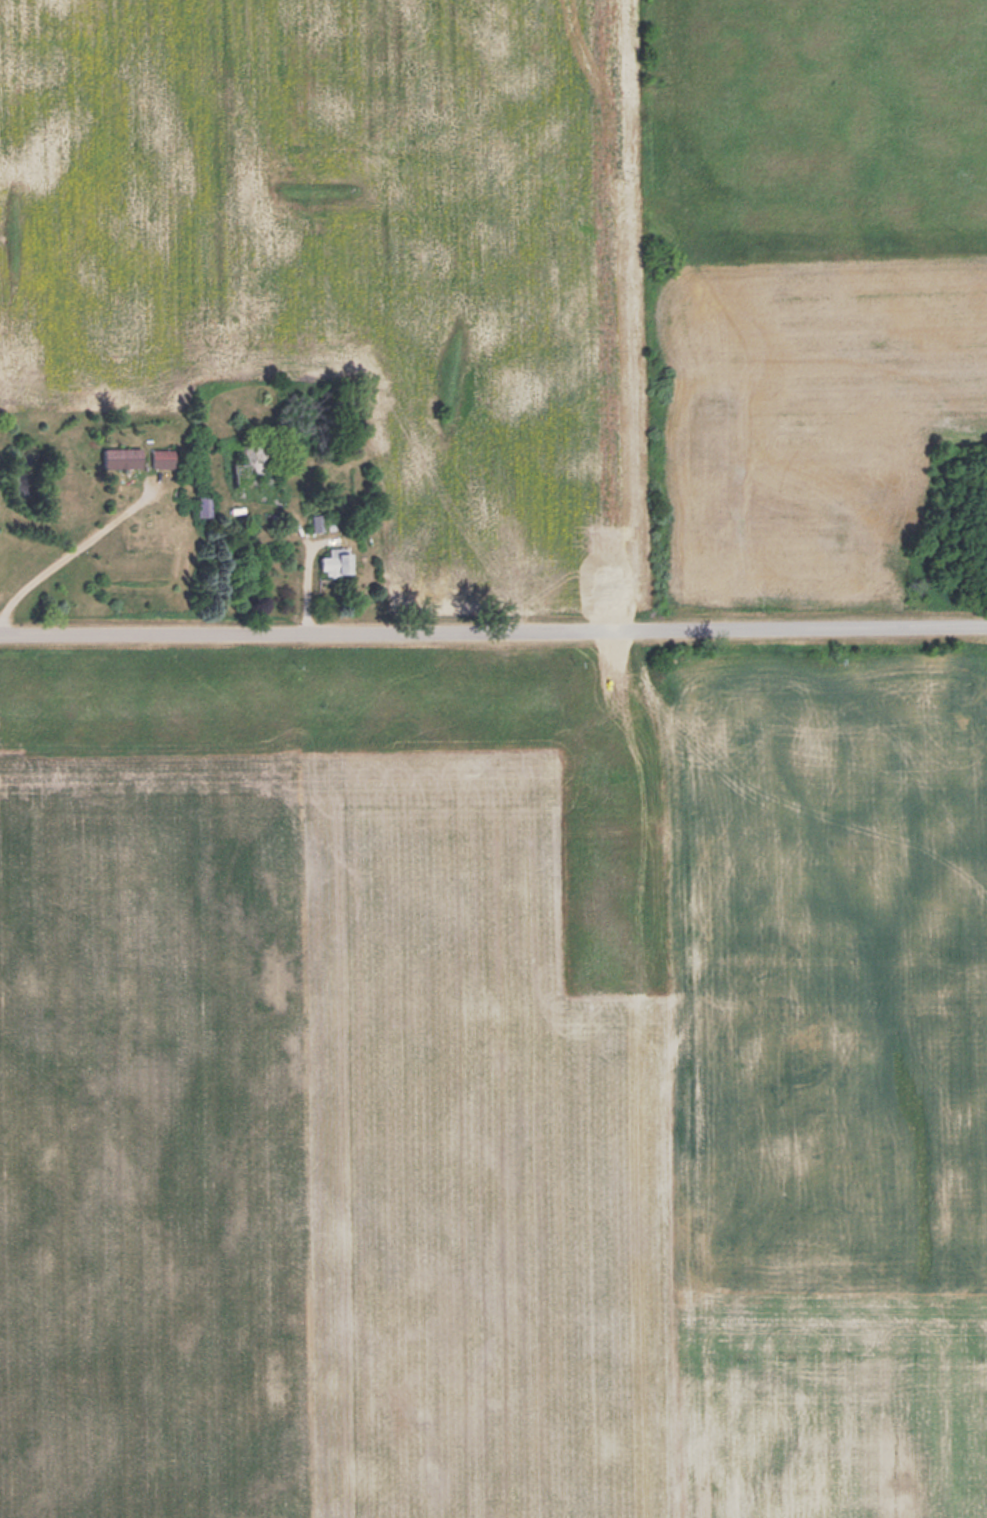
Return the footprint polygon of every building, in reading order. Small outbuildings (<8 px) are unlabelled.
[(102,468),(145,468),(145,448),(102,448),(102,468)] [(178,448),(152,448),(152,467),(178,467),(178,448)] [(251,453),(238,453),(238,484),(251,484),(251,453)] [(212,503),(199,503),(199,516),(212,516),(212,503)] [(312,514),(312,530),(324,530),(324,514),(312,514)] [(320,555),(320,574),(356,574),(356,546),(329,546),(329,555),(320,555)]
